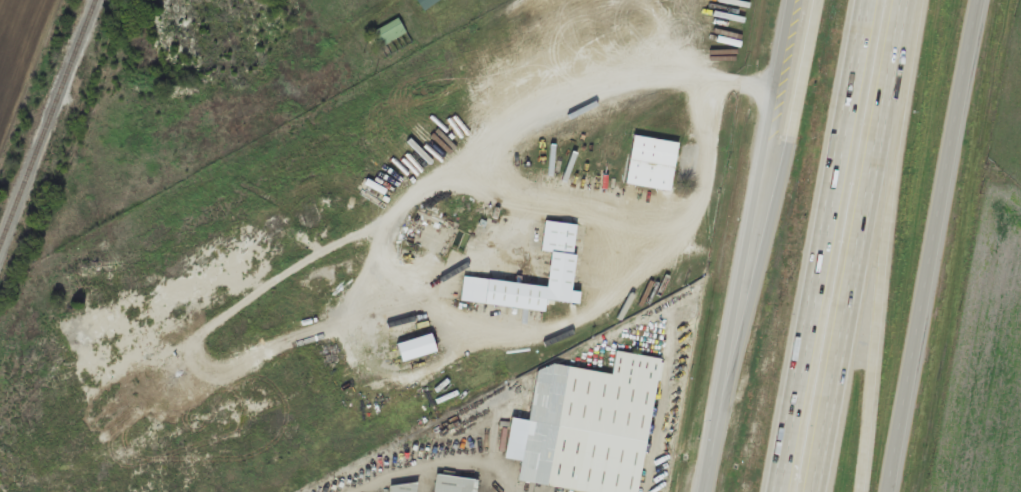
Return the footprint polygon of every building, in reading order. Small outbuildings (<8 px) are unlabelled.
[(425,9),(437,0),(419,0),(425,9)] [(409,32),(400,16),(373,31),(382,46),(409,32)] [(626,183),(673,190),(679,140),(632,134),(626,183)] [(577,222),(544,219),(541,250),(549,250),(545,284),(463,275),(460,300),(543,309),(544,299),(577,302),(578,289),(570,289),(577,222)] [(394,341),(399,360),(435,351),(430,332),(394,341)] [(660,356),(616,349),(612,372),(536,360),(518,481),(591,491),(639,491),(660,356)] [(476,477),(434,472),(432,491),(474,491),(476,477)] [(387,491),(414,491),(414,483),(387,483),(387,491)]
